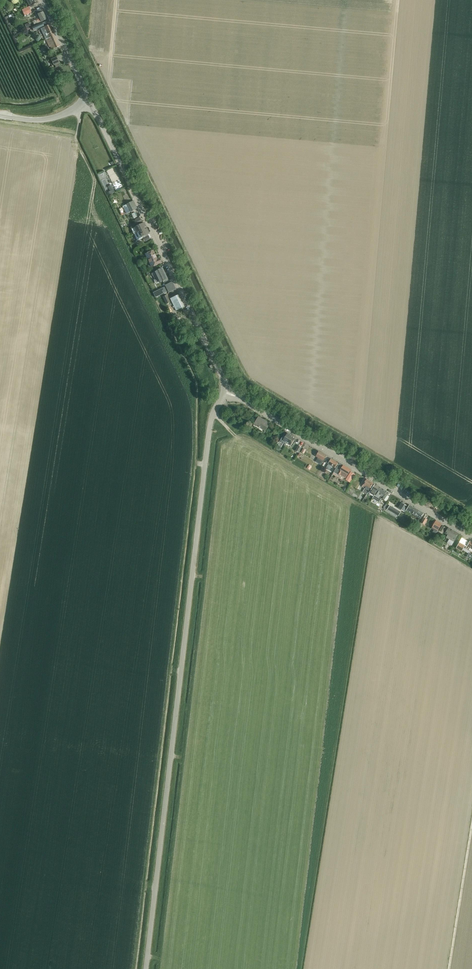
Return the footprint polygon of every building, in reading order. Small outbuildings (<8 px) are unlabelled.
[(22,10),(24,16),(32,13),(29,7),(22,10)] [(36,11),(41,22),(47,19),(43,12),(41,9),(36,11)] [(46,31),(49,38),(55,35),(50,25),(42,28),(44,32),(46,31)] [(49,47),(50,46),(52,50),(59,46),(55,35),(49,38),(46,40),(49,47)] [(54,65),(55,67),(56,68),(61,66),(56,56),(51,59),(54,65)] [(126,214),(131,211),(137,208),(133,201),(127,204),(122,206),(126,214)] [(136,225),(130,228),(132,232),(135,231),(136,233),(146,228),(144,223),(142,223),(142,222),(140,218),(134,221),(136,224),(136,225)] [(146,228),(136,233),(139,238),(142,237),(142,239),(143,239),(144,242),(150,240),(150,239),(148,236),(148,235),(148,234),(149,233),(146,228)] [(146,254),(152,267),(161,262),(159,258),(157,259),(153,250),(146,254)] [(155,272),(154,273),(159,283),(160,282),(160,283),(168,279),(163,268),(155,272)] [(165,286),(158,290),(161,295),(168,292),(168,293),(173,291),(171,288),(167,290),(165,287),(165,286)] [(176,311),(178,310),(184,307),(178,294),(174,296),(171,299),(176,311)] [(254,424),(253,426),(265,433),(266,431),(267,428),(270,423),(259,417),(257,419),(256,422),(254,424)] [(281,441),(286,444),(287,443),(292,435),(288,433),(287,435),(285,434),(282,438),(281,441)] [(292,435),(287,443),(293,446),(296,441),(294,440),(296,437),(292,435)] [(318,458),(316,461),(316,462),(321,465),(327,456),(319,451),(318,453),(317,452),(315,455),(317,456),(316,456),(318,458)] [(329,464),(328,465),(326,468),(330,470),(332,466),(336,468),(339,463),(331,459),(331,460),(328,459),(326,462),(329,464)] [(338,473),(341,475),(346,478),(351,470),(344,465),(341,470),(337,467),(334,472),(337,474),(338,473)] [(351,472),(346,480),(351,483),(356,475),(351,472)] [(363,486),(362,487),(365,488),(362,493),(367,496),(368,493),(373,485),(374,484),(373,484),(366,479),(363,486)] [(373,485),(368,493),(371,495),(371,494),(374,495),(379,487),(375,484),(374,485),(373,485)] [(373,497),(373,498),(379,502),(380,502),(382,498),(383,496),(384,496),(382,499),(386,502),(389,497),(386,495),(385,494),(387,492),(379,487),(374,495),(373,497)] [(346,491),(345,492),(354,498),(356,495),(347,489),(346,491)] [(401,504),(398,508),(404,512),(405,511),(408,506),(405,505),(402,503),(401,504)] [(410,505),(409,507),(407,511),(421,519),(424,513),(410,505)] [(390,506),(388,510),(391,512),(396,515),(398,511),(390,506)] [(434,529),(431,535),(431,536),(434,538),(438,531),(437,531),(442,524),(436,520),(435,522),(434,521),(432,524),(434,525),(432,528),(434,529)] [(448,535),(447,536),(447,537),(450,539),(448,543),(452,545),(459,533),(449,527),(446,533),(448,535)] [(465,544),(460,541),(456,547),(462,550),(465,544)]
